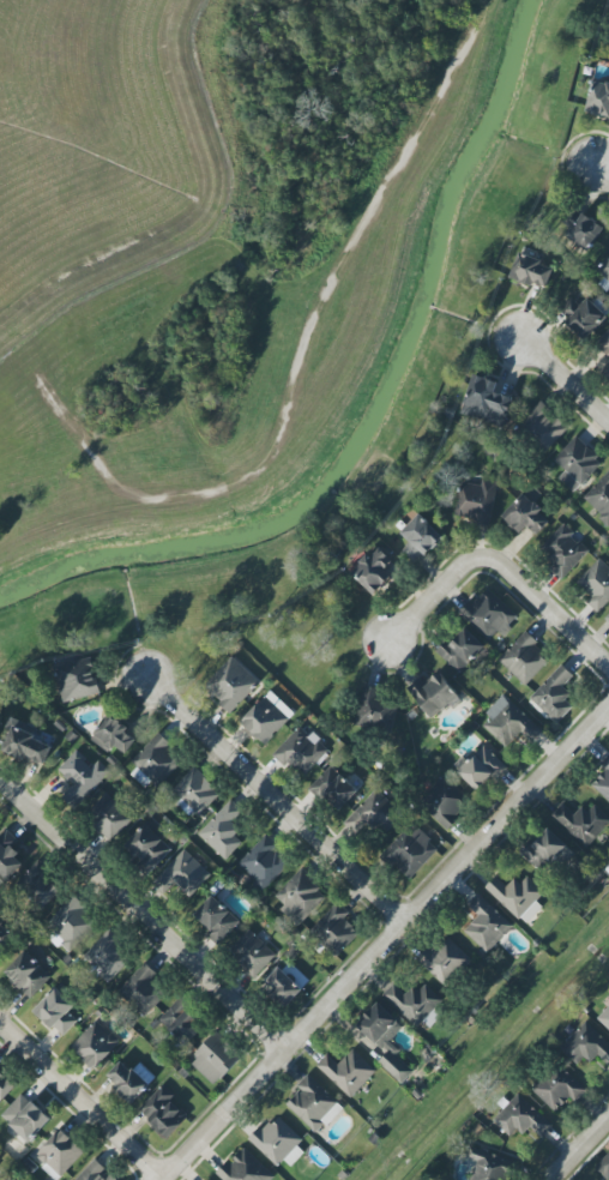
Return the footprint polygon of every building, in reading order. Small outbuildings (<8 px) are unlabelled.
[(593,79),(584,112),(608,119),(608,84),(593,79)] [(604,226),(581,213),(566,238),(589,252),(604,226)] [(553,265),(518,254),(510,279),(545,291),(553,265)] [(597,270),(608,281),(608,257),(597,270)] [(588,297),(579,306),(571,297),(557,311),(584,340),(607,318),(588,297)] [(595,343),(608,357),(608,329),(595,343)] [(600,371),(608,379),(608,362),(600,371)] [(513,399),(497,393),(500,384),(475,374),(460,412),(501,429),(513,399)] [(544,454),(567,428),(555,417),(540,403),(516,429),(544,454)] [(565,471),(557,478),(573,493),(603,462),(576,436),(553,460),(565,471)] [(608,525),(608,524),(608,470),(582,499),(608,525)] [(454,517),(490,523),(497,481),(482,478),(481,485),(460,481),(454,517)] [(550,518),(522,494),(502,517),(530,542),(550,518)] [(400,534),(407,540),(401,545),(419,561),(443,536),(419,514),(400,534)] [(590,548),(561,524),(540,550),(556,563),(550,570),(562,580),(590,548)] [(392,560),(379,546),(352,572),(374,596),(392,579),(383,569),(392,560)] [(599,558),(576,583),(591,597),(586,602),(598,614),(608,602),(608,567),(599,558)] [(501,635),(518,617),(486,587),(460,614),(488,640),(497,631),(501,635)] [(447,640),(436,652),(460,674),(485,647),(465,628),(450,644),(447,640)] [(498,661),(525,685),(550,658),(523,633),(498,661)] [(202,688),(230,713),(260,682),(232,656),(202,688)] [(55,665),(61,701),(99,695),(93,659),(55,665)] [(529,698),(557,724),(572,707),(565,700),(571,694),(563,687),(573,676),(561,664),(529,698)] [(407,689),(431,719),(459,697),(440,673),(425,685),(420,679),(407,689)] [(392,731),(396,702),(377,699),(379,688),(362,686),(356,726),(392,731)] [(485,713),(490,718),(483,726),(506,747),(519,733),(530,743),(542,730),(503,694),(485,713)] [(264,745),(289,718),(265,695),(240,722),(264,745)] [(125,732),(129,727),(108,713),(90,739),(109,753),(114,746),(125,755),(136,740),(125,732)] [(3,749),(43,766),(52,746),(34,738),(38,728),(16,719),(3,749)] [(275,751),(301,778),(329,750),(313,733),(309,736),(300,726),(275,751)] [(131,760),(156,787),(181,763),(169,750),(173,747),(159,733),(131,760)] [(487,744),(457,771),(478,793),(507,765),(487,744)] [(97,760),(93,765),(76,750),(57,770),(73,785),(64,795),(77,807),(110,771),(97,760)] [(600,765),(605,769),(591,786),(608,802),(608,755),(600,765)] [(336,813),(358,793),(332,765),(310,785),(336,813)] [(220,793),(192,767),(171,790),(181,798),(177,802),(196,819),(220,793)] [(471,802),(443,776),(419,803),(446,829),(471,802)] [(345,823),(356,833),(369,818),(385,833),(402,813),(375,789),(345,823)] [(114,841),(133,816),(104,793),(84,819),(114,841)] [(241,842),(234,835),(239,829),(232,822),(242,811),(230,800),(198,834),(225,860),(241,842)] [(562,804),(551,815),(586,848),(608,824),(608,818),(594,805),(588,812),(582,806),(574,814),(562,804)] [(163,842),(170,835),(151,817),(123,847),(150,873),(171,849),(163,842)] [(410,879),(439,848),(412,823),(383,854),(410,879)] [(575,853),(548,828),(532,846),(528,842),(520,851),(551,879),(575,853)] [(0,888),(26,864),(9,847),(17,840),(8,831),(0,839),(0,888)] [(291,861),(264,836),(237,865),(264,890),(291,861)] [(189,897),(211,874),(184,849),(154,881),(165,892),(173,883),(189,897)] [(16,881),(41,909),(62,890),(37,862),(16,881)] [(297,926),(327,895),(300,869),(274,896),(284,905),(279,909),(297,926)] [(544,893),(524,873),(509,889),(496,876),(485,887),(525,924),(542,906),(536,901),(544,893)] [(512,926),(478,893),(467,905),(478,915),(464,931),(487,953),(512,926)] [(240,921),(212,895),(193,915),(221,941),(240,921)] [(71,897),(45,925),(72,949),(98,921),(71,897)] [(359,933),(343,918),(348,913),(337,902),(309,932),(337,957),(359,933)] [(14,929),(0,922),(0,949),(4,951),(14,929)] [(227,951),(254,977),(276,955),(249,929),(227,951)] [(82,957),(109,982),(134,956),(107,930),(82,957)] [(447,987),(471,959),(443,934),(418,962),(447,987)] [(52,977),(26,950),(3,971),(29,999),(52,977)] [(117,992),(146,1016),(169,990),(140,966),(117,992)] [(382,995),(417,1027),(423,1022),(429,1027),(441,1015),(435,1010),(443,1001),(422,981),(408,996),(394,983),(382,995)] [(62,1037),(77,1020),(69,1012),(75,1005),(55,987),(33,1010),(62,1037)] [(185,1046),(204,1027),(178,999),(158,1018),(185,1046)] [(413,1071),(396,1055),(400,1050),(390,1040),(403,1026),(378,1002),(356,1025),(386,1054),(378,1062),(401,1084),(413,1071)] [(597,1018),(608,1029),(608,1005),(597,1018)] [(120,1042),(95,1019),(70,1047),(95,1070),(120,1042)] [(585,1058),(590,1063),(597,1055),(608,1065),(608,1044),(585,1022),(560,1049),(578,1066),(585,1058)] [(215,1086),(242,1056),(215,1032),(188,1062),(215,1086)] [(327,1053),(315,1066),(350,1098),(376,1070),(352,1049),(338,1064),(327,1053)] [(156,1077),(140,1062),(131,1071),(120,1061),(105,1077),(133,1102),(156,1077)] [(555,1112),(569,1097),(575,1102),(586,1090),(557,1062),(531,1089),(555,1112)] [(0,1072),(0,1103),(15,1087),(0,1072)] [(286,1105),(317,1134),(343,1107),(307,1074),(296,1086),(300,1090),(286,1105)] [(168,1138),(188,1117),(172,1101),(176,1097),(163,1084),(138,1110),(168,1138)] [(0,1116),(29,1143),(51,1119),(22,1092),(0,1116)] [(492,1120),(512,1139),(527,1124),(541,1138),(553,1126),(518,1093),(492,1120)] [(308,1148),(273,1116),(250,1142),(277,1166),(283,1160),(291,1167),(308,1148)] [(57,1179),(85,1149),(60,1126),(32,1155),(57,1179)] [(470,1179),(506,1179),(513,1161),(470,1146),(466,1157),(476,1161),(470,1179)] [(244,1148),(230,1163),(227,1161),(215,1173),(222,1179),(270,1179),(274,1176),(244,1148)] [(595,1165),(608,1179),(608,1152),(595,1165)]
